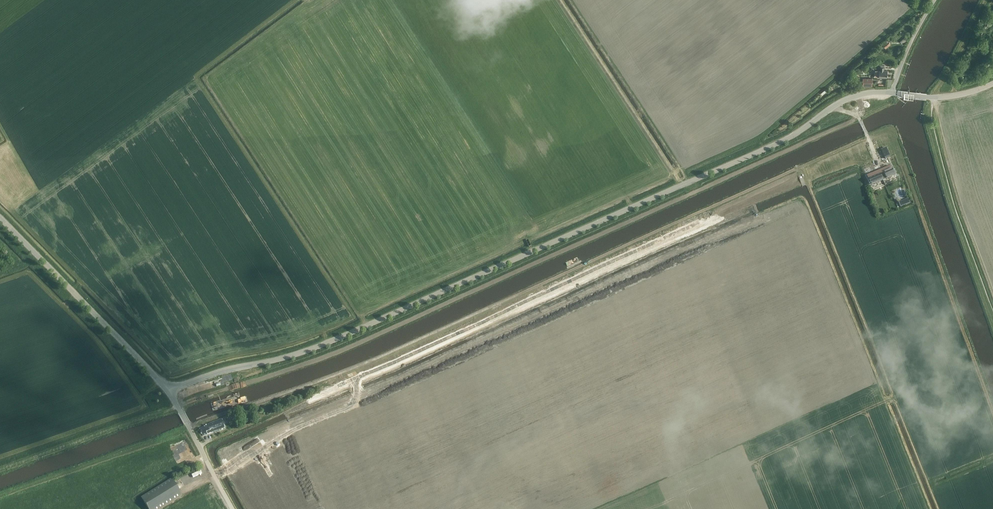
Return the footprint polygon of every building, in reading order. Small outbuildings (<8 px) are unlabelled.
[(887,78),(887,71),(883,71),(884,67),(880,67),(880,70),(875,70),(875,76),(879,77),(887,78)] [(890,157),(888,151),(886,148),(882,150),(883,153),(885,159),(890,157)] [(883,154),(875,156),(877,160),(874,161),(876,168),(886,164),(883,154)] [(887,179),(895,175),(892,169),(887,172),(886,169),(883,170),(887,179)] [(899,203),(900,207),(911,204),(909,199),(899,203)] [(203,436),(225,427),(222,419),(213,422),(204,426),(205,427),(199,429),(201,434),(202,434),(203,436)] [(182,496),(172,479),(142,497),(149,508),(161,508),(182,496)]
